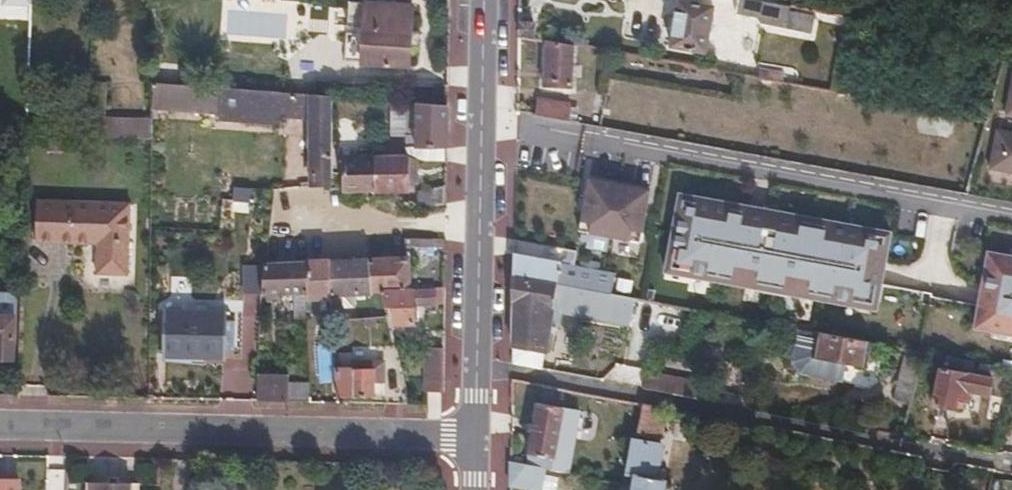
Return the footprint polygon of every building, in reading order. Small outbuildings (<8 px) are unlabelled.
[(755,0),(739,0),(736,15),(761,20),(760,24),(811,34),(815,17),(791,12),(792,7),(755,0)] [(367,2),(363,62),(409,64),(412,5),(367,2)] [(674,50),(705,55),(714,8),(678,2),(669,48),(674,50)] [(535,25),(519,23),(519,38),(534,40),(535,25)] [(570,90),(574,47),(547,43),(543,87),(570,90)] [(722,59),(705,55),(674,50),(672,61),(720,69),(722,59)] [(757,76),(759,64),(735,59),(732,71),(757,76)] [(759,81),(781,85),(783,75),(760,71),(759,81)] [(105,83),(89,83),(87,136),(153,137),(152,119),(104,119),(105,83)] [(153,107),(220,111),(221,87),(153,83),(153,107)] [(330,184),(331,95),(221,87),(220,111),(220,118),(279,123),(279,116),(311,118),(310,185),(330,184)] [(536,96),(517,93),(517,113),(602,128),(605,102),(591,100),(590,113),(579,112),(579,109),(573,108),(573,106),(536,100),(536,96)] [(446,147),(448,103),(416,101),(414,145),(446,147)] [(990,170),(1011,172),(1011,130),(994,129),(990,170)] [(446,161),(446,147),(414,145),(407,145),(407,154),(408,159),(414,159),(446,161)] [(415,187),(414,159),(408,159),(407,154),(374,156),(375,190),(409,191),(409,187),(415,187)] [(375,190),(374,156),(342,157),(342,190),(375,190)] [(445,202),(445,185),(418,192),(417,207),(445,202)] [(272,219),(274,188),(234,186),(233,202),(256,204),(255,218),(272,219)] [(892,226),(681,192),(668,272),(879,307),(892,226)] [(547,201),(515,195),(515,242),(575,253),(573,266),(595,270),(615,273),(626,215),(547,201)] [(126,203),(36,202),(35,240),(97,240),(97,271),(126,271),(126,203)] [(974,329),(1011,334),(1011,252),(986,248),(974,329)] [(573,266),(515,254),(514,276),(592,291),(595,270),(573,266)] [(407,255),(405,255),(367,257),(371,293),(382,292),(382,288),(408,286),(407,255)] [(371,293),(367,257),(330,260),(329,298),(330,307),(340,306),(342,294),(371,293)] [(329,298),(330,260),(307,261),(308,279),(306,279),(306,291),(306,299),(329,298)] [(308,279),(307,261),(263,264),(260,292),(261,294),(294,291),(306,291),(306,279),(308,279)] [(260,292),(263,264),(248,266),(247,292),(260,292)] [(595,270),(592,291),(611,295),(615,273),(595,270)] [(592,291),(514,276),(512,366),(545,372),(548,353),(559,354),(566,308),(632,321),(636,315),(637,300),(611,295),(592,291)] [(432,286),(408,286),(382,288),(382,292),(383,305),(392,304),(393,324),(414,322),(412,302),(431,302),(432,286)] [(306,317),(306,299),(306,291),(294,291),(294,317),(306,317)] [(637,300),(636,315),(659,319),(661,304),(637,300)] [(227,311),(164,309),(162,354),(226,356),(227,311)] [(334,367),(330,312),(322,312),(323,341),(318,342),(320,380),(335,380),(334,367)] [(0,314),(0,358),(12,358),(13,315),(0,314)] [(381,314),(351,320),(355,343),(386,337),(381,314)] [(848,363),(866,366),(871,343),(799,329),(793,364),(801,376),(844,383),(848,363)] [(427,348),(426,390),(440,390),(441,347),(427,348)] [(896,400),(911,404),(924,352),(909,349),(896,400)] [(973,361),(945,356),(942,368),(939,367),(931,405),(956,410),(958,401),(968,403),(970,393),(989,396),(993,378),(971,373),(973,361)] [(334,367),(335,380),(336,393),(374,394),(374,380),(383,380),(382,359),(364,359),(365,367),(334,367)] [(255,399),(286,400),(288,374),(257,372),(255,399)] [(614,372),(611,384),(625,387),(627,375),(614,372)] [(647,373),(643,390),(699,401),(702,384),(647,373)] [(293,397),(308,397),(308,381),(293,382),(293,397)] [(538,406),(526,467),(545,470),(560,472),(568,431),(576,432),(580,414),(538,406)] [(638,440),(632,438),(625,476),(634,479),(632,489),(655,489),(657,479),(663,445),(638,440)] [(509,488),(520,489),(542,489),(542,488),(545,477),(545,470),(526,467),(510,464),(509,488)] [(542,488),(551,489),(560,489),(562,480),(545,477),(542,488)] [(657,479),(655,489),(665,489),(666,481),(657,479)] [(0,481),(0,489),(17,489),(17,481),(0,481)]
